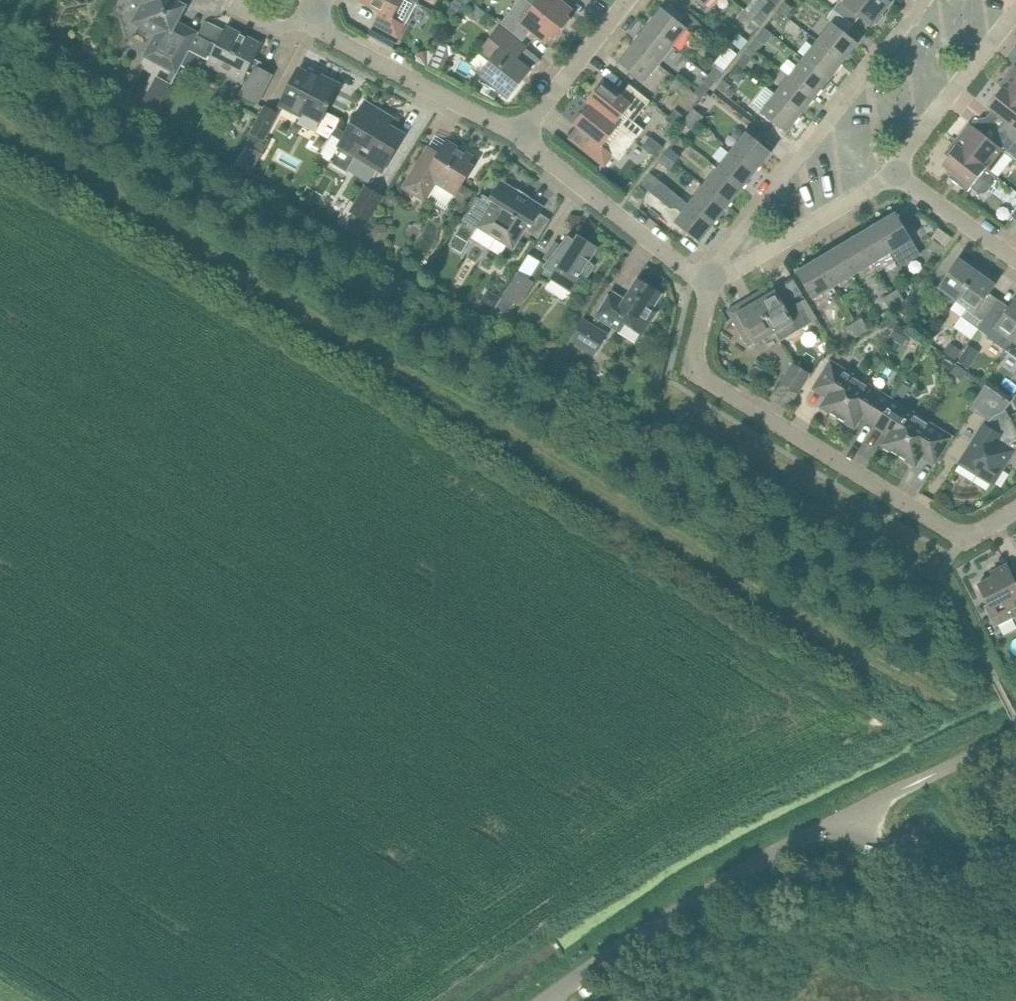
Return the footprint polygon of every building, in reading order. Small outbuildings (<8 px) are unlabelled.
[(181,2),(182,0),(135,0),(142,4),(133,22),(156,34),(145,56),(178,73),(200,32),(199,31),(198,32),(178,22),(187,5),(181,2)] [(414,0),(362,0),(361,2),(381,12),(374,25),(399,38),(418,2),(414,0)] [(501,23),(508,28),(523,41),(531,32),(546,44),(552,37),(555,40),(563,29),(534,6),(526,0),(520,0),(517,3),(501,23)] [(534,6),(563,29),(572,19),(568,16),(574,9),(562,1),(563,0),(526,0),(534,6)] [(834,10),(853,25),(860,16),(872,26),(891,2),(888,0),(841,0),(834,10)] [(780,10),(786,15),(793,7),(786,2),(780,10)] [(648,26),(673,46),(688,28),(662,7),(648,26)] [(762,9),(756,17),(762,23),(768,15),(762,9)] [(780,23),(786,15),(780,10),(773,18),(780,23)] [(755,18),(749,25),(756,31),(762,23),(756,17),(755,18)] [(858,43),(833,22),(818,41),(844,61),(858,43)] [(262,44),(226,26),(206,65),(246,85),(241,95),(257,103),(273,73),(258,66),(260,61),(255,58),(262,44)] [(633,44),(659,64),(673,46),(648,26),(633,44)] [(516,59),(526,47),(500,27),(482,50),(493,59),(485,70),(486,71),(481,82),(507,96),(511,91),(513,92),(531,70),(516,59)] [(393,48),(397,41),(372,28),(368,35),(393,48)] [(751,46),(758,51),(764,43),(758,38),(751,46)] [(804,59),(830,79),(844,61),(818,41),(804,59)] [(633,44),(619,62),(644,83),(659,64),(633,44)] [(737,64),(744,69),(758,51),(751,46),(737,64)] [(790,76),(815,97),(830,79),(804,59),(790,76)] [(1015,65),(1000,85),(1004,88),(1015,98),(1015,65)] [(709,75),(716,80),(722,72),(716,67),(709,75)] [(318,77),(299,68),(280,105),(301,116),(303,112),(321,122),(340,84),(320,74),(318,77)] [(716,80),(709,75),(703,83),(710,88),(716,80)] [(776,94),(801,114),(815,97),(790,76),(776,94)] [(724,93),(731,85),(724,80),(718,88),(724,93)] [(590,104),(636,138),(644,129),(634,121),(650,100),(630,84),(621,95),(604,81),(587,102),(590,104)] [(1004,88),(989,107),(1007,121),(999,131),(1015,144),(1015,98),(1004,88)] [(776,94),(761,113),(787,133),(801,114),(776,94)] [(330,162),(347,172),(357,156),(382,171),(404,135),(388,125),(392,119),(366,102),(347,132),(343,140),(330,162)] [(605,166),(614,155),(619,160),(636,138),(590,104),(574,124),(592,138),(583,149),(605,166)] [(269,140),(265,137),(278,113),(266,107),(236,162),(252,171),(269,140)] [(694,108),(688,115),(698,123),(704,116),(694,108)] [(684,115),(676,109),(670,117),(678,123),(684,115)] [(693,130),(698,123),(688,115),(683,122),(693,130)] [(323,134),(330,138),(338,125),(331,121),(323,134)] [(1015,155),(1015,144),(999,131),(992,140),(970,123),(954,143),(990,171),(1005,152),(1013,159),(1015,155)] [(337,126),(333,134),(343,140),(347,132),(337,126)] [(732,150),(757,170),(772,152),(747,132),(732,150)] [(436,183),(456,194),(473,166),(469,163),(473,156),(448,141),(437,160),(425,152),(403,187),(426,201),(436,183)] [(990,171),(954,143),(945,154),(949,157),(943,165),(953,173),(949,177),(967,191),(971,187),(976,191),(981,193),(985,192),(988,190),(998,178),(990,171)] [(670,147),(664,154),(675,162),(680,156),(670,147)] [(718,168),(743,188),(757,170),(732,150),(718,168)] [(670,169),(675,162),(664,154),(659,161),(670,169)] [(704,186),(729,206),(743,188),(718,168),(704,186)] [(655,188),(660,181),(650,172),(645,179),(655,187),(655,188)] [(529,224),(532,226),(544,207),(530,198),(531,196),(525,192),(518,188),(517,190),(502,180),(492,195),(486,191),(483,195),(481,193),(463,222),(477,230),(479,226),(514,248),(529,224)] [(655,187),(651,191),(671,207),(677,207),(684,212),(675,222),(681,227),(700,242),(715,224),(690,204),(689,204),(660,181),(655,188),(655,187)] [(366,186),(351,211),(355,213),(368,221),(383,197),(366,186)] [(690,204),(715,224),(729,206),(704,186),(690,204)] [(896,212),(876,224),(892,252),(901,267),(922,255),(913,239),(896,212)] [(857,236),(873,263),(892,252),(876,224),(857,236)] [(456,233),(449,245),(462,253),(470,241),(456,233)] [(581,274),(587,278),(595,266),(589,261),(598,247),(578,235),(574,240),(569,236),(540,271),(570,291),(581,274)] [(837,248),(853,275),(873,263),(857,236),(837,248)] [(940,255),(945,248),(934,240),(929,247),(940,255)] [(817,260),(834,287),(853,275),(837,248),(817,260)] [(957,301),(978,271),(959,258),(939,287),(957,301)] [(817,260),(797,272),(813,299),(834,287),(817,260)] [(534,281),(518,271),(490,316),(500,323),(514,301),(516,302),(515,303),(515,304),(534,281)] [(996,284),(978,271),(957,301),(968,308),(962,317),(979,329),(986,319),(976,313),(996,284)] [(620,330),(624,323),(643,334),(656,312),(652,310),(662,294),(638,279),(625,299),(612,291),(596,316),(620,330)] [(899,289),(891,294),(898,305),(905,300),(899,289)] [(772,334),(775,332),(780,341),(812,323),(799,302),(787,309),(776,290),(761,299),(757,293),(750,297),(772,334)] [(891,294),(883,298),(890,309),(898,305),(891,294)] [(772,334),(750,297),(734,307),(738,313),(731,316),(749,346),(755,343),(756,344),(772,334)] [(988,337),(1006,350),(1015,336),(1015,298),(1009,307),(1004,314),(988,337)] [(911,310),(904,320),(911,326),(919,315),(911,310)] [(862,318),(855,322),(861,333),(869,329),(862,318)] [(584,319),(562,355),(566,358),(575,343),(594,355),(607,334),(584,319)] [(855,322),(847,327),(854,338),(861,333),(855,322)] [(1006,350),(1015,357),(1015,336),(1006,350)] [(945,352),(955,360),(962,350),(952,342),(945,352)] [(968,343),(957,361),(970,369),(981,352),(968,343)] [(821,406),(838,417),(861,380),(831,361),(814,388),(815,389),(818,384),(827,390),(828,395),(821,406)] [(811,373),(794,362),(781,383),(798,393),(811,373)] [(892,399),(861,380),(838,417),(855,428),(862,416),(868,415),(878,421),(892,399)] [(903,382),(895,395),(902,400),(910,387),(903,382)] [(892,399),(878,421),(888,428),(889,433),(882,445),(899,455),(922,418),(892,399)] [(963,462),(980,472),(979,475),(987,480),(997,478),(1002,470),(1000,468),(1011,451),(1008,449),(1007,444),(1008,444),(1015,440),(1015,428),(1012,419),(1007,410),(1005,410),(992,417),(989,423),(985,421),(980,429),(981,433),(974,445),(963,462)] [(953,437),(922,418),(899,455),(916,466),(923,455),(929,453),(938,458),(935,464),(936,464),(953,437)] [(1013,613),(1015,619),(1015,581),(1007,564),(992,571),(994,576),(979,583),(989,603),(984,606),(993,623),(1013,613)]
